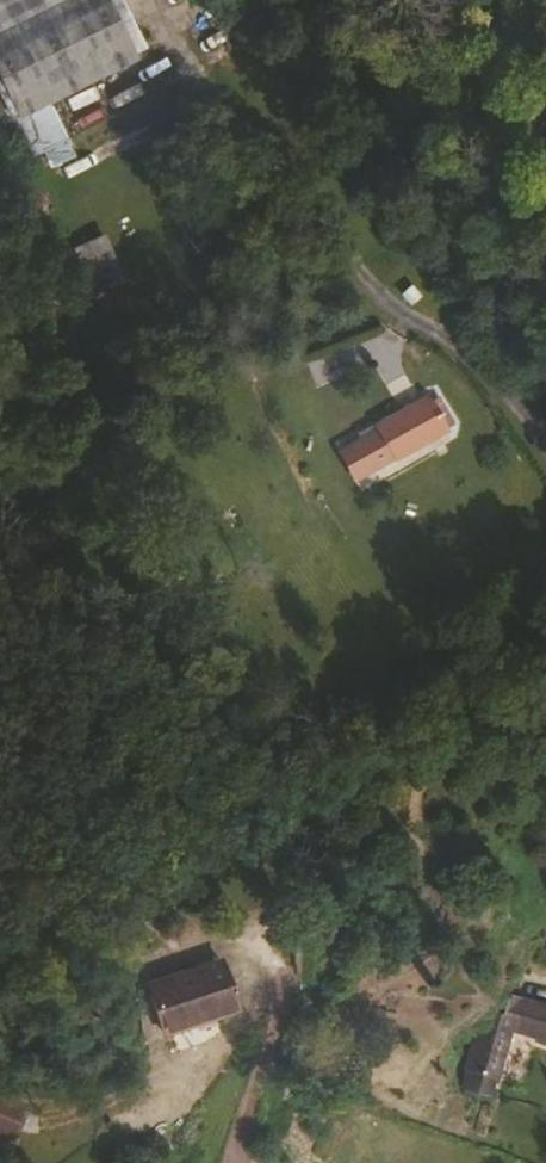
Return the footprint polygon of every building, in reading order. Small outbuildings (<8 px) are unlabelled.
[(8,129),(15,125),(27,149),(34,162),(42,158),(51,175),(71,164),(62,147),(58,140),(43,111),(127,65),(125,61),(136,55),(130,45),(120,27),(110,33),(106,25),(116,19),(106,0),(0,0),(0,114),(8,129)] [(97,304),(128,292),(106,236),(75,248),(97,304)] [(423,289),(415,281),(407,290),(415,298),(423,289)] [(340,445),(354,476),(433,434),(424,415),(422,415),(418,407),(411,410),(410,407),(371,426),(372,430),(340,445)] [(354,476),(340,445),(322,454),(338,484),(354,476)] [(158,1030),(241,1009),(228,955),(144,977),(158,1030)] [(493,1075),(494,1076),(511,1027),(545,1036),(545,1006),(480,989),(459,1066),(460,1066),(461,1065),(493,1075)] [(461,1065),(460,1066),(492,1079),(493,1075),(461,1065)] [(488,1092),(492,1079),(460,1066),(456,1082),(488,1092)]
